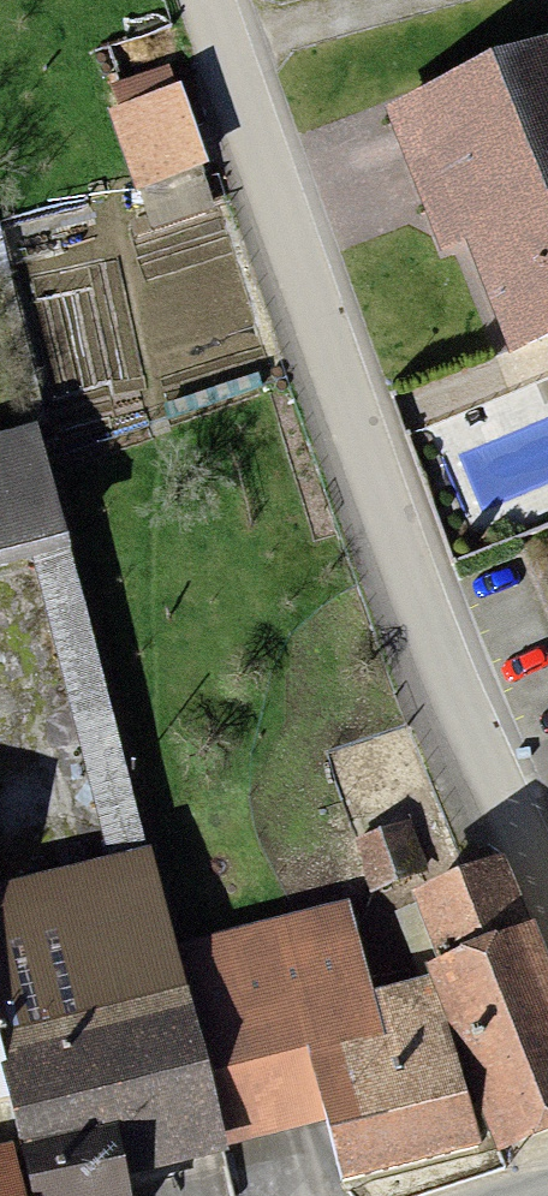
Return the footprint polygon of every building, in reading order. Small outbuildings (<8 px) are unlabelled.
[(397,139),(460,114),(430,42),(298,96),(327,168),(397,139)] [(397,139),(469,315),(492,306),(524,383),(547,373),(547,78),(460,114),(397,139)] [(182,104),(112,124),(136,207),(206,186),(182,104)] [(0,460),(0,586),(37,577),(65,570),(35,451),(0,460)] [(65,570),(37,577),(111,878),(139,871),(65,570)] [(211,955),(295,929),(260,817),(176,843),(211,955)] [(139,871),(111,878),(0,905),(0,1119),(13,1115),(31,1174),(124,1145),(134,1176),(201,1165),(231,1157),(173,967),(139,871)] [(412,921),(437,1002),(542,970),(517,889),(412,921)] [(314,1086),(394,1061),(381,1019),(348,913),(295,929),(211,955),(173,967),(231,1157),(327,1128),(314,1086)] [(437,1002),(488,1167),(492,1180),(547,1163),(547,990),(542,970),(437,1002)] [(488,1167),(437,1002),(381,1019),(394,1061),(314,1086),(327,1128),(348,1195),(391,1195),(488,1167)] [(0,1179),(0,1195),(15,1195),(10,1177),(0,1179)]
